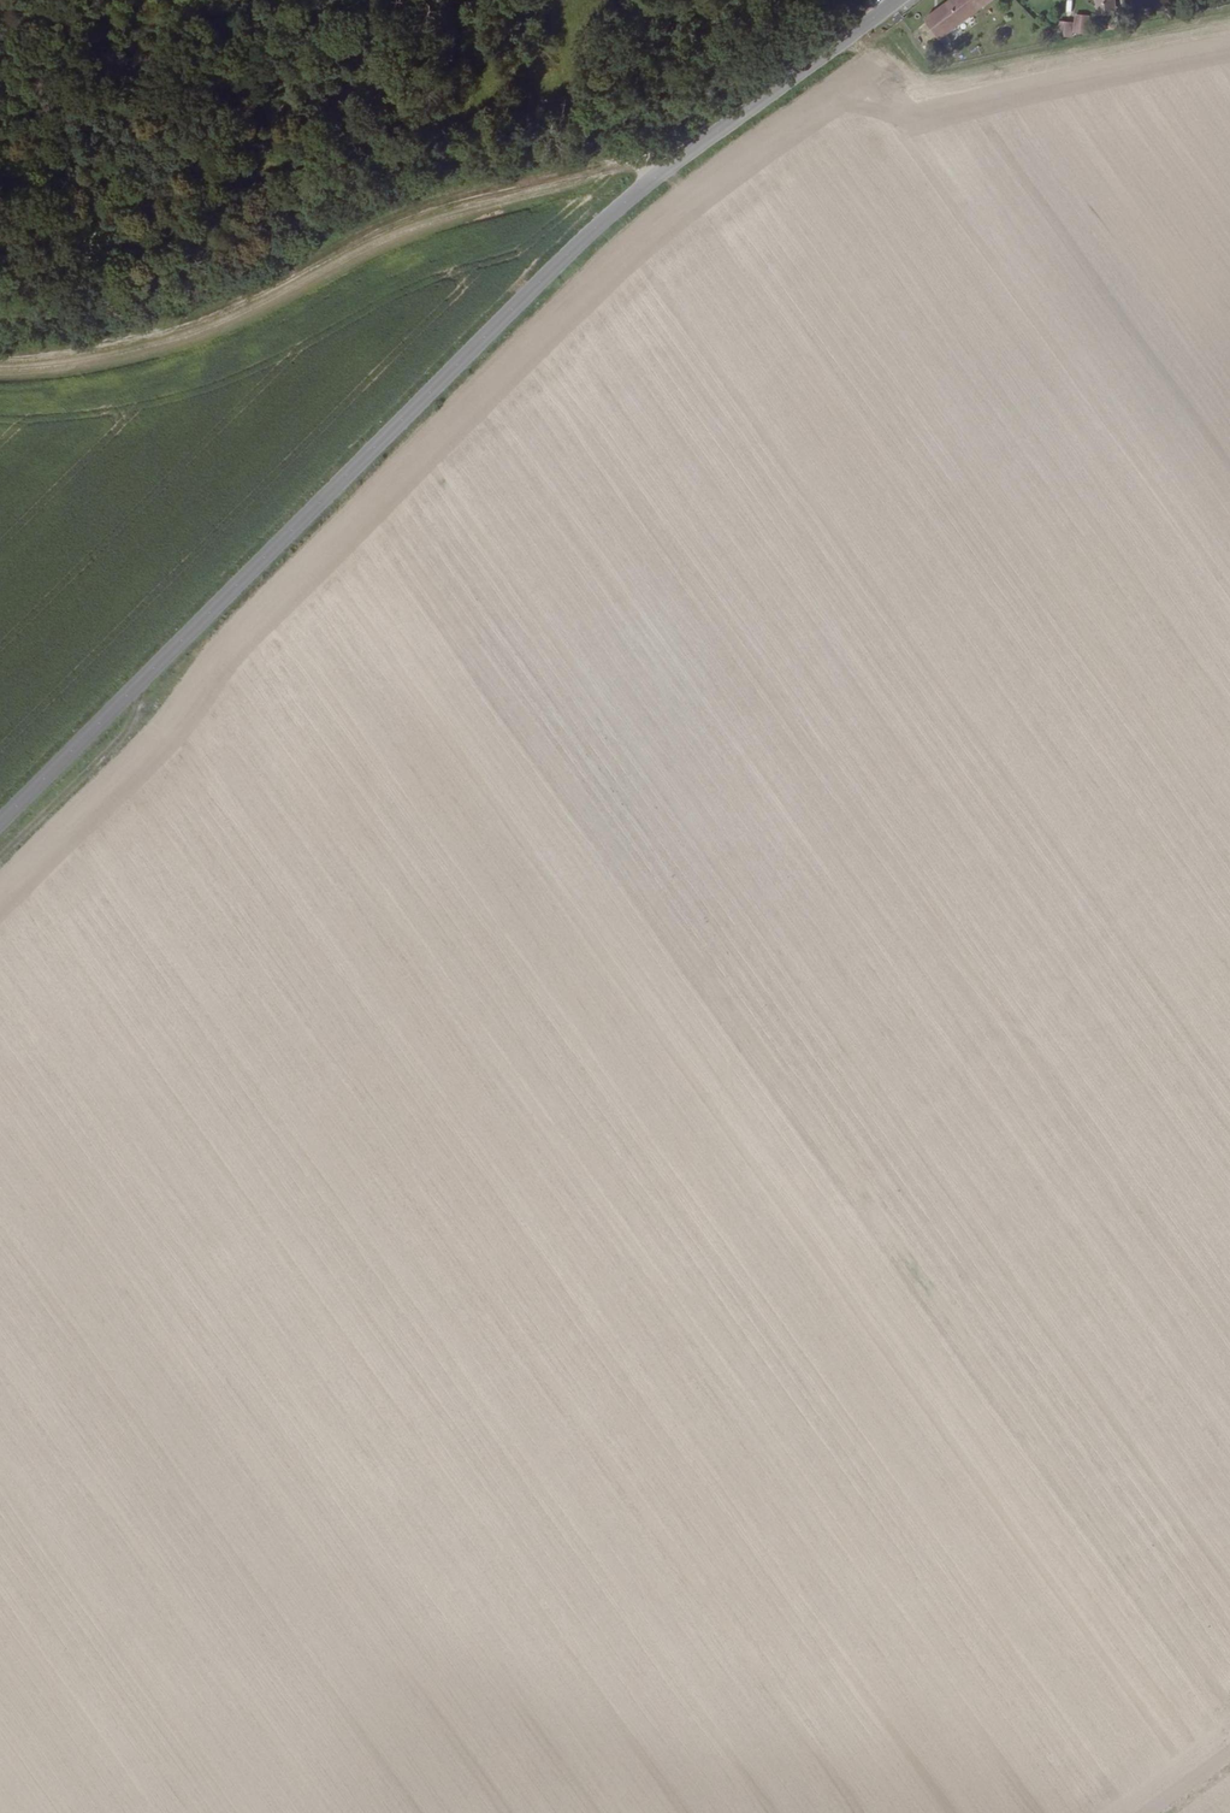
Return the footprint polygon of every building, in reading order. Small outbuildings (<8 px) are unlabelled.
[(923,20),(938,39),(991,0),(950,0),(923,20)] [(1115,14),(1114,4),(1096,6),(1097,16),(1115,14)] [(1085,18),(1071,17),(1071,34),(1084,34),(1085,18)] [(1069,27),(1060,26),(1059,37),(1068,38),(1069,27)]
